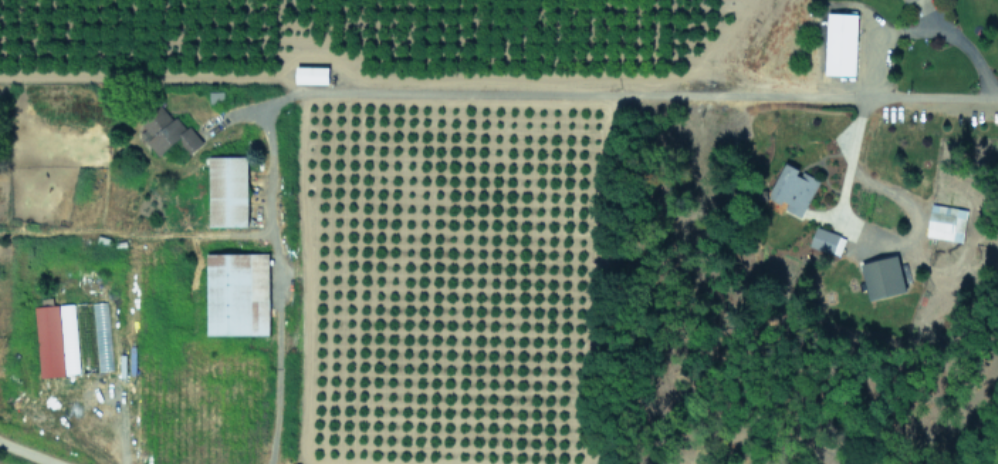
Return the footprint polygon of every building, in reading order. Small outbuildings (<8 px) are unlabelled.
[(855,75),(857,14),(827,13),(825,74),(855,75)] [(328,67),(295,66),(295,83),(328,83),(328,67)] [(223,91),(209,91),(208,103),(223,103),(223,91)] [(202,143),(178,115),(172,120),(158,103),(138,120),(152,136),(146,141),(158,156),(175,141),(188,155),(202,143)] [(208,156),(209,226),(248,226),(247,156),(208,156)] [(819,179),(800,170),(800,169),(784,162),(769,195),(787,204),(783,210),(800,218),(819,179)] [(926,236),(962,241),(966,208),(929,204),(926,236)] [(839,255),(845,237),(815,227),(809,246),(839,255)] [(268,253),(206,253),(207,335),(269,334),(268,253)] [(860,263),(868,300),(906,291),(897,254),(860,263)]
